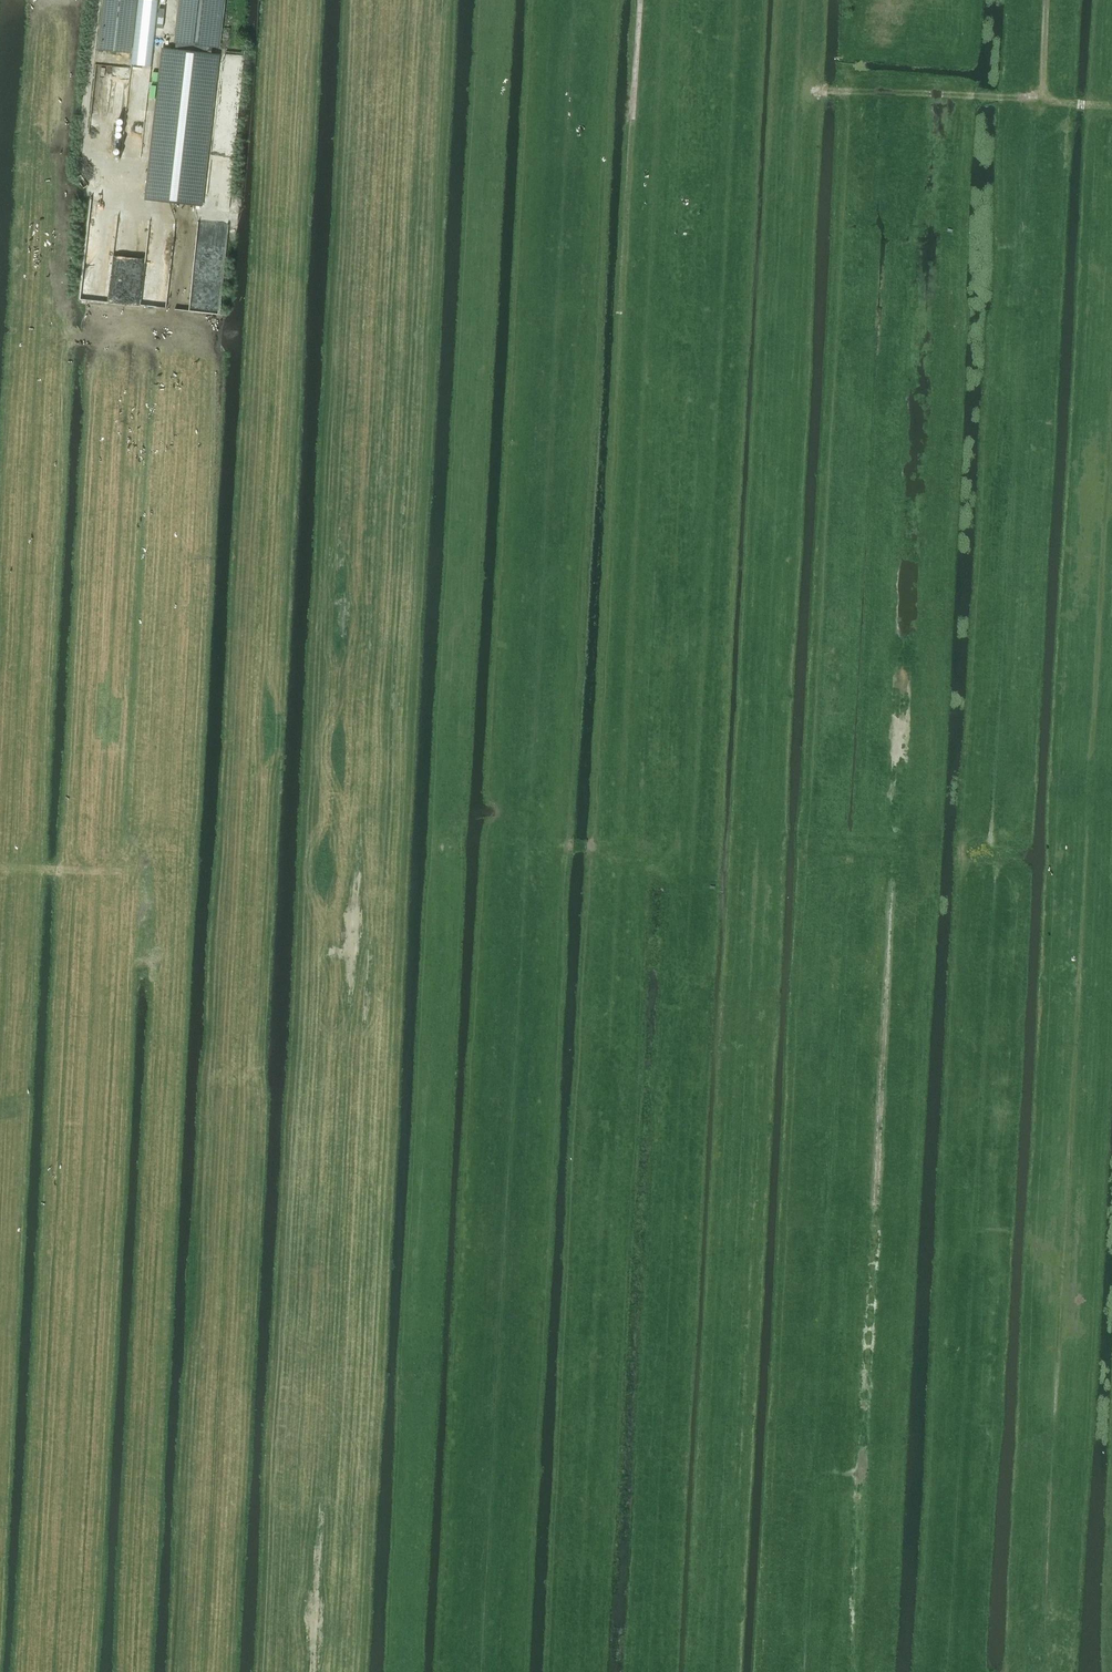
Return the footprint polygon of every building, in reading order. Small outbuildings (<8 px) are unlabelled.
[(99,49),(130,53),(136,0),(105,0),(99,49)] [(176,42),(176,49),(164,47),(147,199),(200,205),(217,53),(211,53),(212,46),(218,47),(223,0),(181,0),(176,42)]
